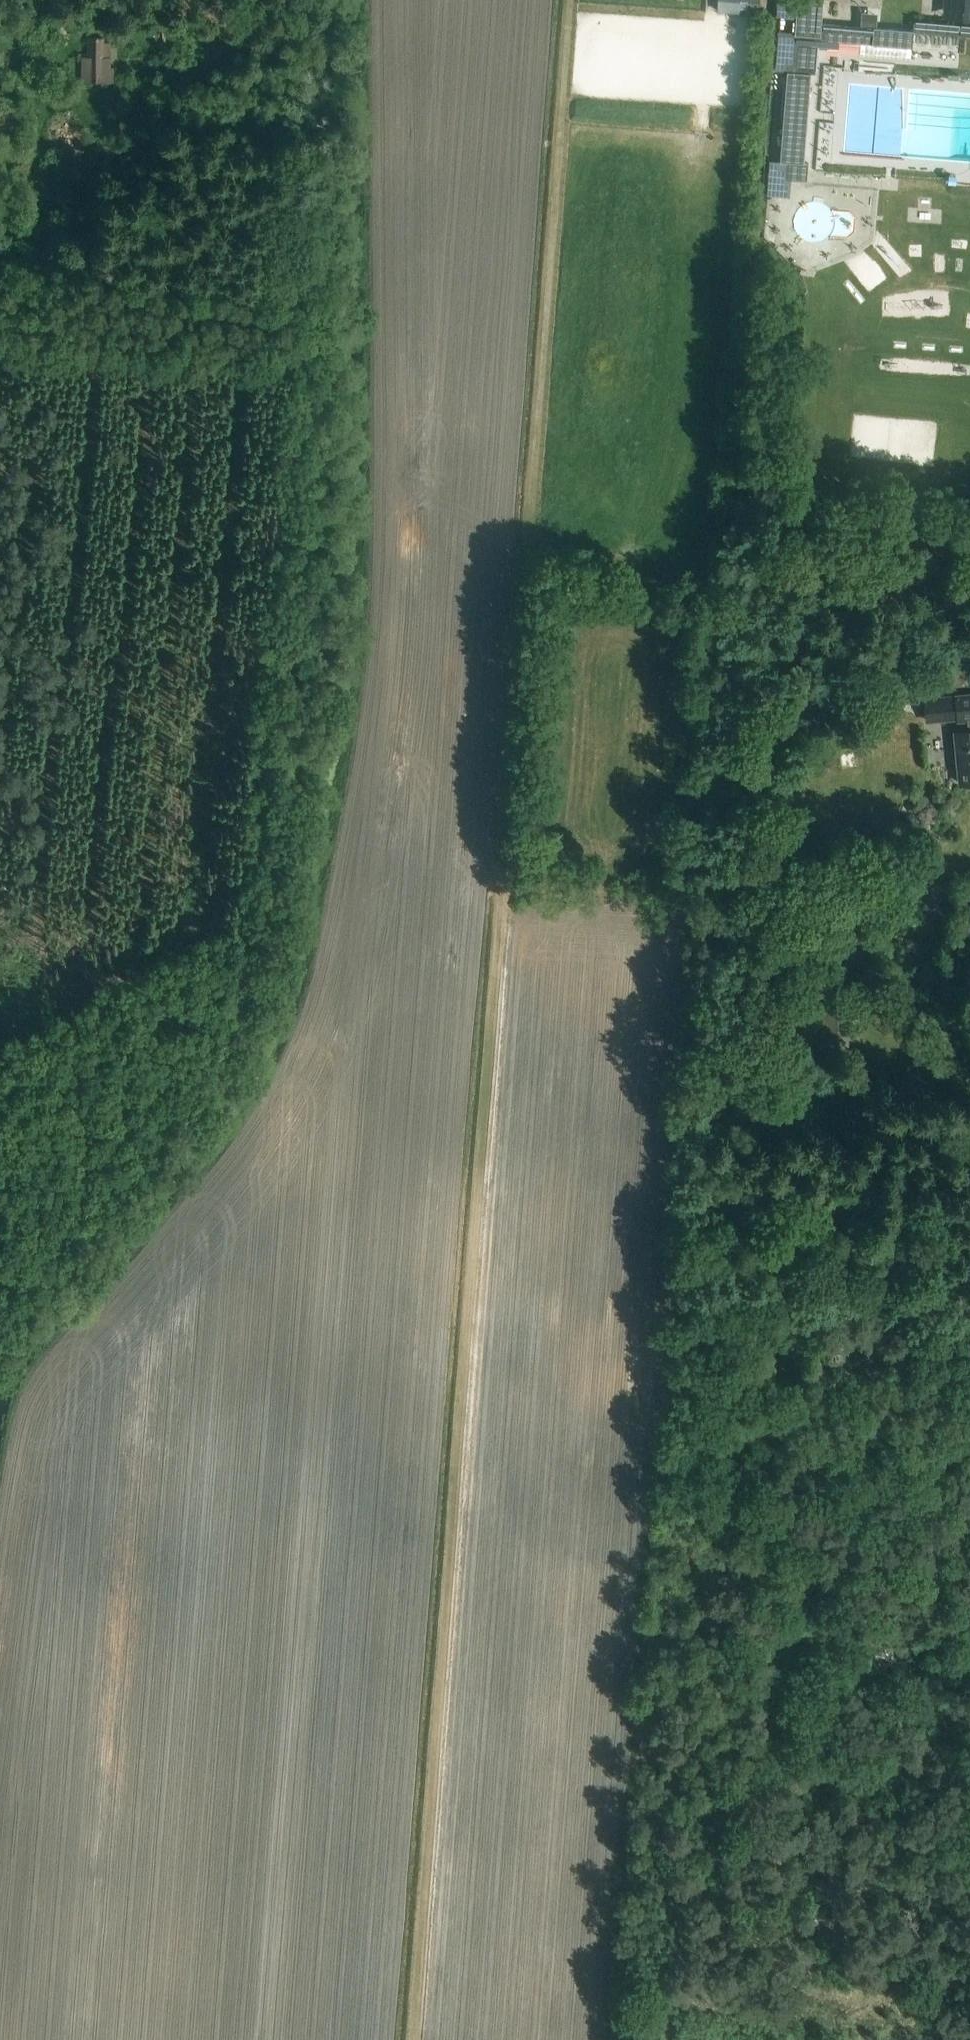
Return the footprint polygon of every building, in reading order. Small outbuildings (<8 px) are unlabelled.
[(759,0),(718,0),(717,12),(758,15),(759,0)] [(787,13),(788,1),(779,0),(777,17),(795,19),(796,14),(787,13)] [(912,42),(913,31),(821,24),(822,3),(797,1),(797,2),(788,1),(787,13),(796,14),(795,19),(794,32),(777,31),(774,72),(786,72),(780,162),(784,162),(783,180),(806,182),(808,163),(803,163),(809,74),(815,74),(817,47),(838,48),(839,42),(912,47),(912,42)] [(82,82),(112,83),(112,69),(109,69),(109,43),(103,43),(103,38),(88,38),(88,57),(82,57),(82,82)] [(955,696),(923,699),(925,723),(956,719),(957,721),(969,720),(969,695),(955,696)] [(954,733),(959,783),(969,782),(969,731),(954,733)]
